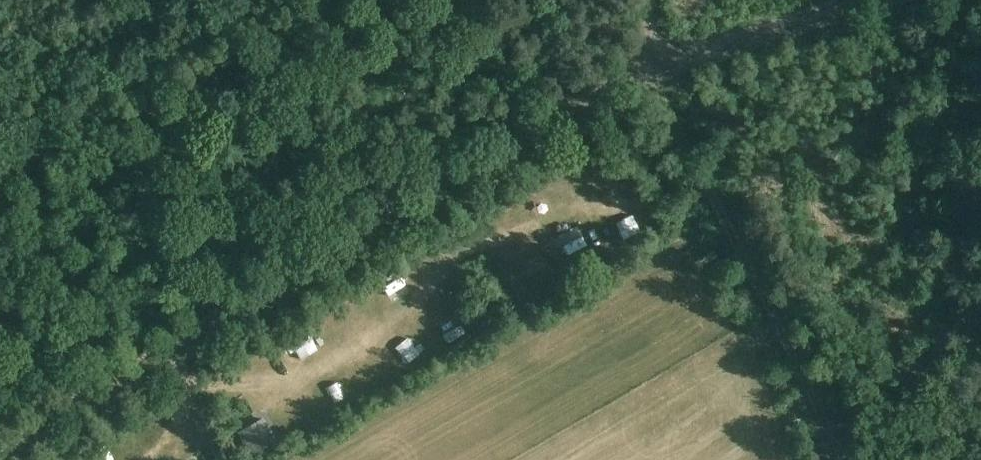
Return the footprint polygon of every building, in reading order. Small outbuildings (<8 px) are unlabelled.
[(515,237),(535,232),(530,213),(510,218),(515,237)] [(399,305),(415,298),(405,275),(390,282),(399,305)] [(461,313),(444,323),(453,340),(470,330),(461,313)] [(296,354),(320,342),(313,329),(289,342),(296,354)] [(251,455),(277,439),(264,416),(236,432),(251,455)]
